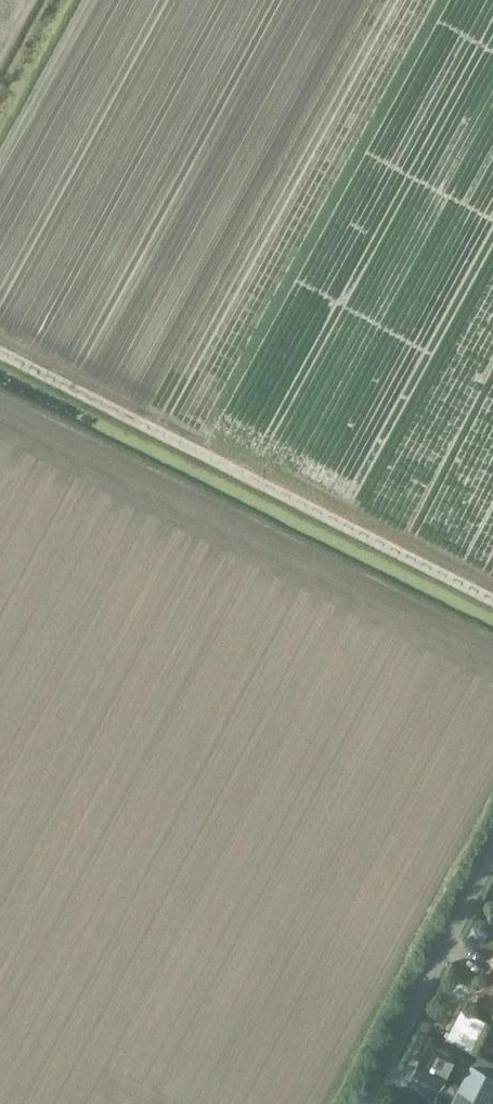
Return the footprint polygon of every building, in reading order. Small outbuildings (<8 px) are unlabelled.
[(460,1009),(446,1035),(465,1044),(479,1018),(460,1009)] [(475,1052),(472,1057),(458,1050),(458,1052),(429,1037),(411,1073),(439,1087),(448,1071),(462,1078),(449,1103),(489,1103),(492,1096),(492,1061),(475,1052)]
